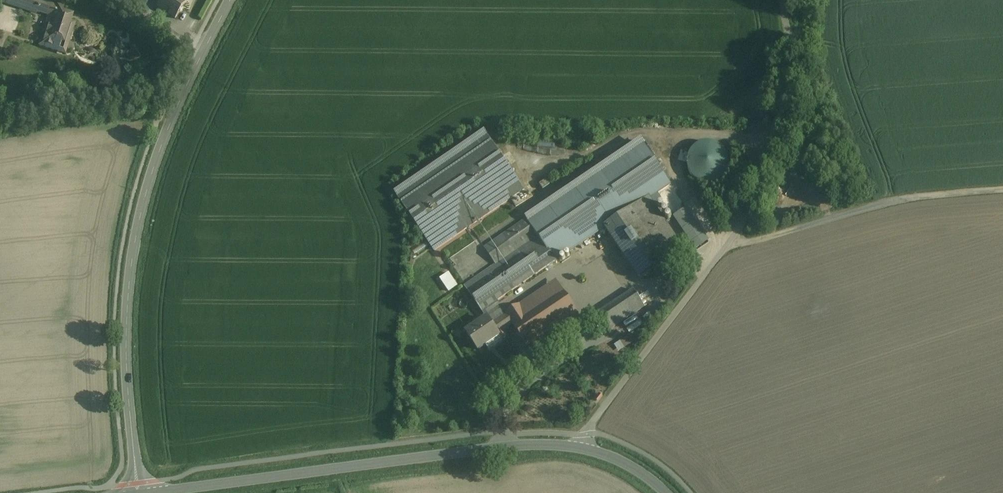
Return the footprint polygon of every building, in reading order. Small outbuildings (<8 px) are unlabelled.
[(38,11),(41,0),(3,0),(38,11)] [(41,0),(38,11),(49,15),(40,44),(61,51),(67,32),(70,33),(72,25),(70,24),(72,16),(62,13),(65,5),(54,1),(53,4),(41,0)] [(157,6),(175,18),(186,3),(185,2),(186,0),(161,0),(157,6)] [(485,133),(396,194),(434,250),(524,189),(485,133)] [(642,141),(527,219),(555,261),(605,227),(650,197),(670,183),(642,141)] [(694,180),(730,180),(729,142),(694,143),(694,180)] [(650,197),(605,227),(639,277),(684,246),(650,197)] [(555,261),(527,219),(485,248),(496,264),(465,285),(483,311),(555,261)] [(451,291),(460,285),(451,271),(442,278),(451,291)] [(555,282),(506,315),(513,324),(527,346),(576,313),(555,282)] [(634,289),(591,318),(603,334),(645,305),(634,289)] [(506,315),(492,325),(498,334),(513,324),(506,315)] [(488,318),(467,333),(478,350),(499,336),(498,334),(492,325),(488,318)] [(617,344),(621,351),(639,339),(634,332),(617,344)]
